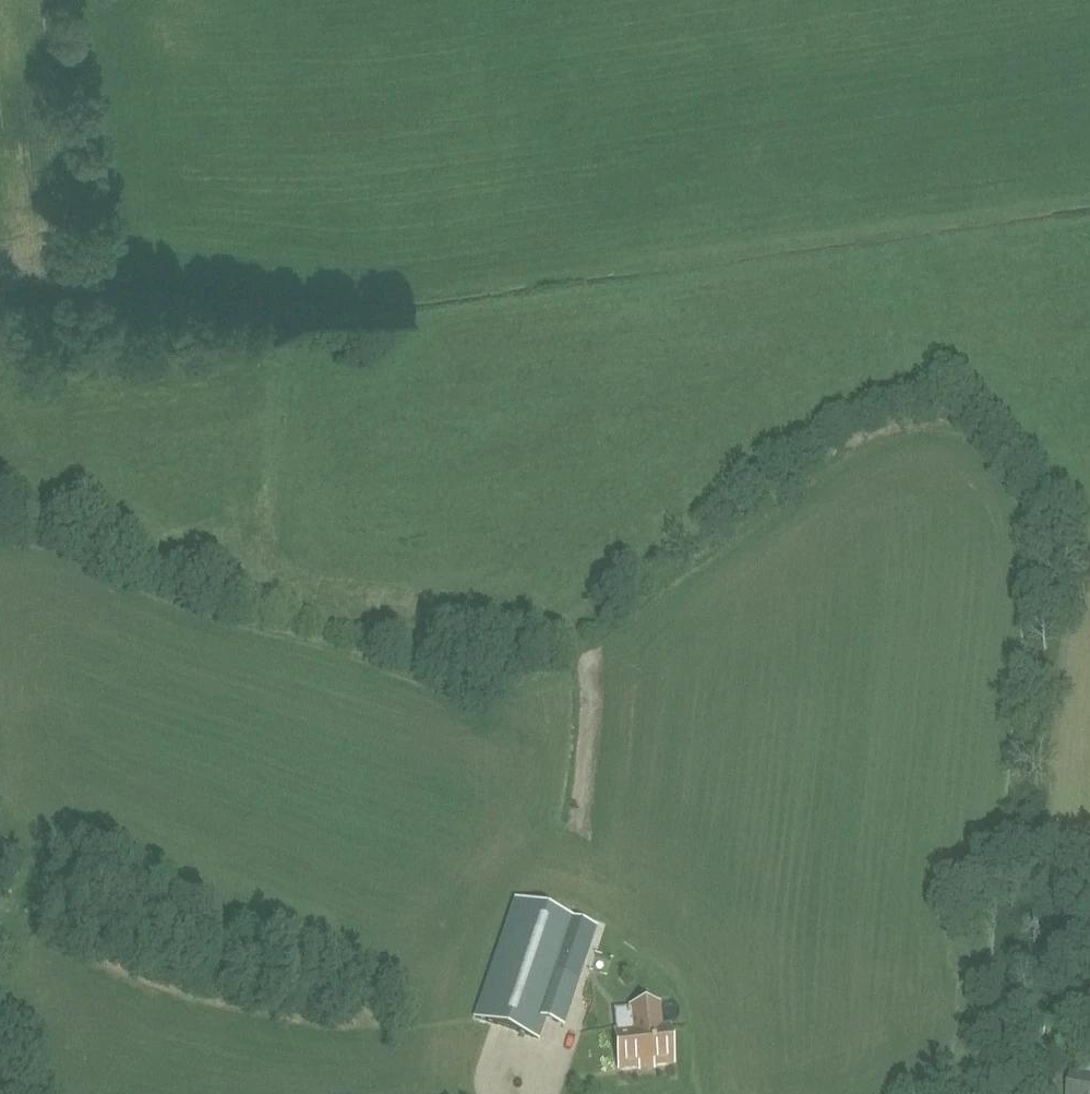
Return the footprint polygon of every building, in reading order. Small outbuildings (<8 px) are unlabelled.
[(538,1040),(545,1019),(563,1026),(578,982),(560,976),(578,923),(515,901),(475,1018),(538,1040)] [(616,1033),(620,1070),(672,1064),(668,1027),(661,1028),(658,1006),(631,1009),(633,1031),(616,1033)] [(1071,1074),(1067,1093),(1089,1093),(1089,1077),(1071,1074)]
